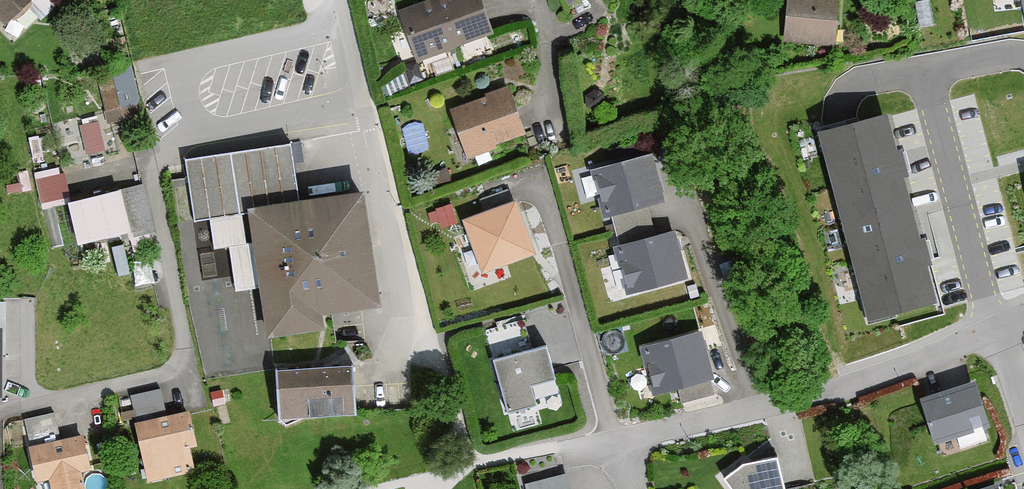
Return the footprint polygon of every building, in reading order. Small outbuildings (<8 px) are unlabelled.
[(4,26),(32,0),(0,0),(0,21),(4,26)] [(393,11),(414,63),(493,39),(478,0),(425,0),(393,11)] [(780,44),(832,49),(834,0),(782,0),(780,44)] [(97,70),(110,116),(142,107),(129,61),(97,70)] [(508,90),(447,113),(465,161),(526,137),(508,90)] [(595,90),(586,95),(586,106),(596,111),(604,106),(604,95),(595,90)] [(99,115),(81,118),(86,148),(104,146),(99,115)] [(934,301),(886,117),(823,134),(871,318),(934,301)] [(290,148),(185,164),(193,226),(207,220),(211,254),(226,251),(234,294),(260,286),(268,338),(327,331),(326,312),(383,303),(363,193),(297,196),(290,148)] [(650,157),(592,170),(604,219),(663,204),(650,157)] [(39,194),(68,191),(66,170),(37,172),(39,194)] [(120,190),(66,204),(75,247),(133,233),(120,190)] [(534,253),(516,204),(468,221),(486,270),(534,253)] [(675,232),(614,247),(625,296),(686,282),(675,232)] [(700,332),(637,348),(654,399),(715,381),(700,332)] [(549,347),(491,362),(504,411),(538,407),(529,384),(556,379),(549,347)] [(352,368),(281,370),(279,421),(358,415),(352,368)] [(136,409),(165,402),(161,382),(131,389),(136,409)] [(988,425),(975,383),(925,398),(938,440),(988,425)] [(27,414),(29,435),(51,432),(48,411),(27,414)] [(191,412),(133,425),(141,481),(192,472),(189,448),(198,448),(191,412)] [(27,445),(33,483),(44,482),(47,488),(83,488),(79,474),(93,471),(79,437),(27,445)] [(724,478),(732,488),(784,488),(777,457),(743,464),(724,478)]
